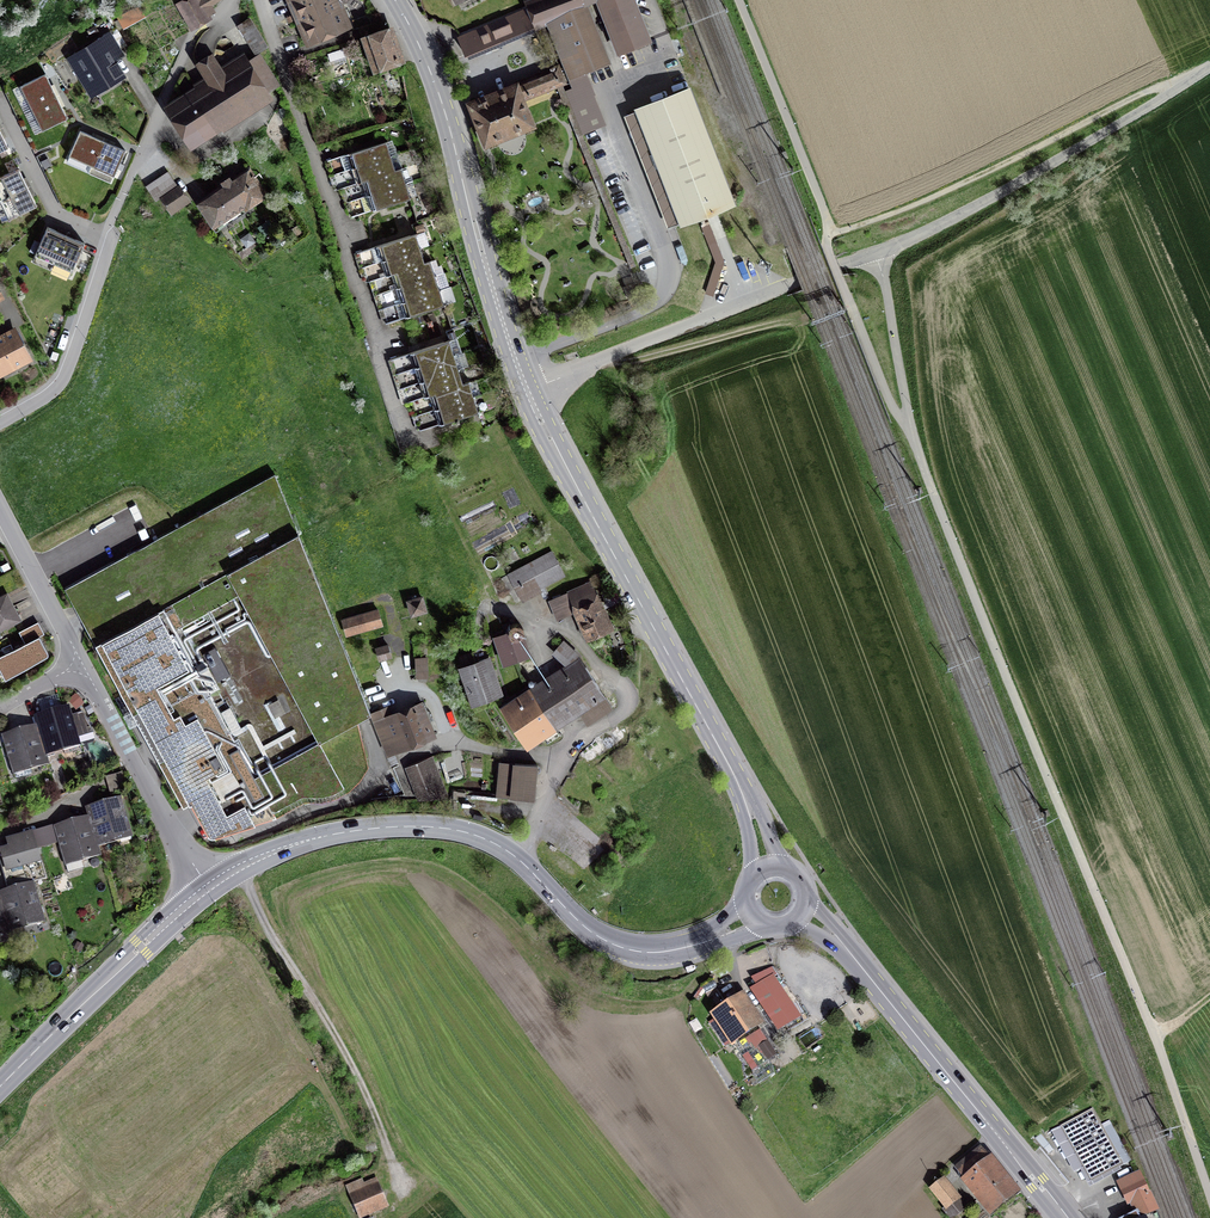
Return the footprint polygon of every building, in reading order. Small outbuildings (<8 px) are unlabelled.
[(191,21),(212,10),(207,1),(209,0),(180,0),(191,21)] [(310,38),(343,24),(335,5),(347,0),(294,0),(310,38)] [(580,134),(603,125),(592,96),(594,95),(585,72),(608,63),(584,5),(596,0),(536,0),(529,3),(531,8),(538,25),(548,21),(574,87),(563,92),(580,134)] [(620,53),(649,42),(632,0),(599,0),(620,53)] [(538,25),(531,8),(459,38),(466,55),(537,26),(538,25)] [(137,20),(132,10),(119,18),(124,27),(137,20)] [(390,32),(368,39),(378,67),(400,59),(390,32)] [(109,86),(125,77),(111,55),(119,50),(109,34),(71,57),(92,92),(107,82),(109,86)] [(278,85),(259,54),(231,72),(227,65),(220,69),(212,56),(198,65),(211,85),(173,109),(192,140),(278,85)] [(470,105),(485,142),(531,124),(521,97),(561,81),(560,80),(561,79),(562,79),(563,78),(563,77),(564,75),(564,74),(564,73),(564,72),(563,71),(563,70),(562,69),(561,69),(560,68),(559,68),(557,68),(556,68),(555,68),(541,73),(542,77),(470,105)] [(45,74),(20,87),(31,109),(56,96),(45,74)] [(638,110),(681,222),(732,202),(689,90),(638,110)] [(42,131),(67,119),(56,96),(31,109),(42,131)] [(8,148),(0,131),(0,152),(8,148)] [(80,131),(69,156),(91,166),(103,141),(80,131)] [(114,176),(125,151),(103,141),(91,166),(114,176)] [(326,161),(330,175),(391,156),(386,141),(326,161)] [(391,156),(330,175),(335,190),(341,188),(395,171),(391,156)] [(0,178),(0,201),(28,187),(19,169),(0,178)] [(341,188),(345,202),(406,183),(401,169),(395,171),(341,188)] [(168,172),(146,186),(156,201),(177,187),(168,172)] [(224,186),(199,202),(214,225),(223,219),(227,225),(250,210),(247,205),(262,194),(249,174),(234,185),(230,179),(222,183),(224,186)] [(406,183),(345,202),(350,217),(410,198),(406,183)] [(9,219),(37,206),(28,187),(0,201),(9,219)] [(172,210),(187,200),(178,188),(163,198),(172,210)] [(47,227),(35,255),(53,263),(66,235),(47,227)] [(360,268),(420,249),(415,234),(355,253),(360,268)] [(72,272),(85,244),(66,235),(53,263),(72,272)] [(420,249),(360,268),(365,282),(370,280),(425,263),(420,249)] [(370,281),(375,295),(435,275),(431,261),(425,263),(370,280),(370,281)] [(379,309),(440,290),(435,275),(375,295),(379,309)] [(440,290),(379,309),(384,324),(444,305),(440,290)] [(14,331),(0,338),(0,373),(0,374),(28,359),(14,331)] [(389,360),(394,374),(454,355),(449,341),(389,360)] [(454,355),(394,374),(398,389),(459,370),(454,355)] [(459,370),(398,389),(403,403),(408,401),(463,384),(459,370)] [(408,401),(413,416),(474,397),(469,382),(463,384),(408,401)] [(474,397),(413,416),(418,430),(478,411),(474,397)] [(275,474),(65,588),(183,805),(191,801),(207,831),(211,834),(214,834),(276,815),(301,801),(305,804),(306,799),(321,800),(336,796),(349,789),(360,779),(368,765),(357,719),(371,712),(275,474)] [(552,551),(508,574),(516,589),(535,579),(539,588),(564,575),(552,551)] [(607,628),(587,583),(563,594),(570,609),(574,607),(586,637),(607,628)] [(611,590),(601,594),(607,607),(616,603),(611,590)] [(8,597),(0,602),(0,629),(19,619),(8,597)] [(412,615),(426,611),(422,597),(408,601),(412,615)] [(382,625),(378,609),(342,619),(347,635),(382,625)] [(495,638),(504,663),(517,659),(508,633),(495,638)] [(48,652),(39,636),(13,649),(11,644),(1,648),(4,654),(0,656),(0,657),(10,677),(47,656),(48,652)] [(572,666),(581,658),(581,657),(565,642),(554,654),(566,665),(568,663),(572,666)] [(388,645),(376,648),(379,660),(391,656),(388,645)] [(522,702),(510,709),(532,743),(555,728),(552,723),(588,699),(592,705),(604,696),(581,658),(572,666),(574,669),(533,695),(529,688),(517,696),(522,702)] [(462,668),(474,702),(499,693),(488,659),(462,668)] [(428,661),(415,662),(416,682),(429,682),(428,661)] [(406,744),(429,734),(422,716),(429,714),(424,703),(413,707),(413,709),(376,724),(389,757),(408,749),(406,744)] [(34,718),(37,726),(45,752),(63,747),(65,754),(82,749),(78,737),(93,733),(82,713),(72,716),(69,707),(34,718)] [(47,761),(37,726),(2,737),(12,771),(47,761)] [(439,762),(448,784),(465,777),(457,755),(439,762)] [(431,757),(408,766),(421,800),(447,798),(431,757)] [(534,801),(537,765),(515,763),(512,799),(534,801)] [(131,833),(121,799),(86,809),(88,817),(97,843),(131,833)] [(99,852),(97,843),(88,817),(54,828),(64,862),(99,852)] [(52,827),(37,832),(41,847),(57,842),(52,827)] [(37,832),(7,840),(10,848),(0,851),(0,855),(6,874),(21,870),(25,881),(43,876),(36,849),(41,847),(37,832)] [(9,929),(19,925),(44,918),(33,883),(0,893),(0,900),(1,902),(9,929)] [(1,902),(0,902),(0,940),(11,936),(9,929),(1,902)] [(809,1017),(775,971),(749,989),(783,1035),(809,1017)] [(757,1024),(740,999),(714,1017),(730,1042),(757,1024)] [(754,1045),(743,1053),(754,1068),(779,1050),(761,1026),(747,1036),(754,1045)] [(708,1054),(722,1075),(726,1072),(712,1052),(708,1054)] [(1092,1108),(1060,1126),(1091,1183),(1123,1165),(1092,1108)] [(980,1151),(959,1168),(992,1209),(1013,1192),(980,1151)] [(1136,1212),(1137,1211),(1139,1216),(1157,1208),(1139,1171),(1119,1181),(1129,1202),(1131,1201),(1136,1212)] [(932,1189),(946,1207),(943,1209),(951,1217),(965,1207),(944,1180),(932,1189)] [(351,1197),(359,1216),(387,1205),(379,1185),(351,1197)]
